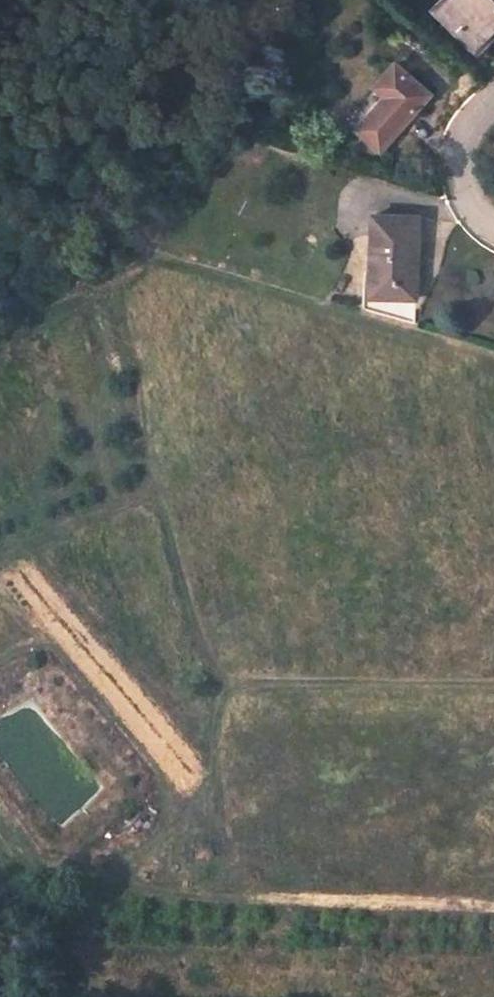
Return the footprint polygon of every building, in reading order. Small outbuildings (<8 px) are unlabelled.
[(475,36),(493,19),(493,0),(443,0),(475,36)] [(433,87),(396,56),(374,83),(390,95),(361,131),(384,149),(433,87)] [(418,217),(371,217),(369,290),(390,291),(390,300),(416,300),(418,217)] [(390,291),(369,290),(369,300),(390,300),(390,291)]
